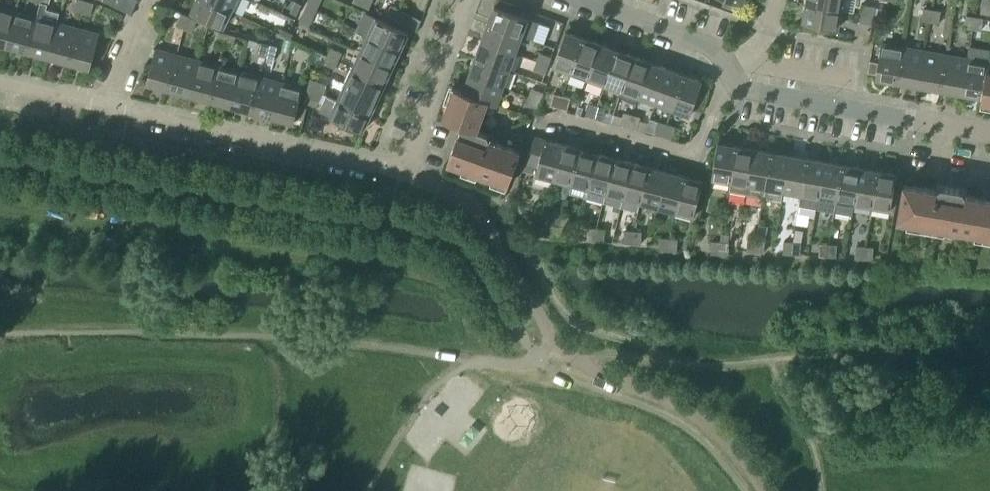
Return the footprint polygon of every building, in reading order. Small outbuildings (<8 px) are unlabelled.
[(83,13),(86,1),(84,0),(77,0),(75,11),(83,13)] [(206,0),(197,0),(191,13),(223,28),(231,12),(206,0)] [(231,12),(236,0),(206,0),(231,12)] [(307,6),(316,10),(321,0),(310,0),(307,6)] [(361,5),(368,9),(373,0),(363,0),(361,5)] [(722,6),(733,10),(732,13),(738,15),(743,0),(724,0),(722,6)] [(806,4),(841,10),(843,0),(806,0),(806,4)] [(86,1),(83,13),(91,15),(94,3),(86,1)] [(494,7),(488,23),(522,36),(533,40),(539,23),(528,19),(511,13),(514,5),(503,1),(500,9),(494,7)] [(291,13),(297,16),(302,5),(296,2),(291,13)] [(841,10),(806,4),(802,22),(838,29),(841,10)] [(863,5),(861,14),(873,16),(875,8),(863,5)] [(982,5),(980,13),(989,15),(989,6),(982,5)] [(316,10),(307,6),(299,23),(308,27),(316,10)] [(386,17),(393,21),(399,9),(391,6),(386,17)] [(6,46),(15,11),(0,7),(0,44),(6,46)] [(921,20),(930,22),(932,10),(924,8),(921,20)] [(399,9),(393,21),(401,24),(406,13),(399,9)] [(932,10),(930,22),(938,23),(940,11),(932,10)] [(6,46),(27,51),(36,17),(15,11),(6,46)] [(176,25),(185,29),(190,17),(182,13),(176,25)] [(357,31),(368,36),(400,51),(408,33),(365,13),(357,31)] [(537,33),(549,36),(554,16),(542,13),(537,33)] [(873,16),(861,14),(860,22),(872,24),(873,16)] [(964,28),(972,29),(974,17),(966,16),(964,28)] [(27,51),(48,57),(57,22),(36,17),(27,51)] [(190,17),(185,29),(192,32),(198,21),(190,17)] [(974,17),(972,29),(981,31),(983,19),(974,17)] [(48,57),(68,62),(77,28),(57,22),(48,57)] [(488,23),(482,40),(515,53),(522,36),(488,23)] [(77,28),(68,62),(90,68),(100,34),(77,28)] [(282,29),(280,34),(291,38),(293,34),(282,29)] [(216,44),(225,46),(228,34),(219,32),(216,44)] [(553,66),(571,72),(583,38),(565,32),(553,66)] [(228,34),(225,46),(233,48),(236,36),(228,34)] [(368,36),(360,52),(393,67),(400,51),(368,36)] [(571,72),(588,78),(600,45),(583,38),(571,72)] [(482,40),(476,57),(509,69),(515,53),(482,40)] [(258,54),(266,57),(269,45),(261,43),(259,49),(258,54)] [(875,78),(897,82),(904,47),(881,43),(875,78)] [(266,57),(267,57),(275,59),(276,53),(278,47),(269,45),(266,57)] [(588,78),(605,84),(607,78),(617,51),(607,47),(600,45),(588,78)] [(981,97),(987,62),(989,62),(989,60),(989,49),(970,45),(967,58),(961,94),(981,97)] [(331,47),(328,55),(339,60),(343,53),(331,47)] [(897,82),(918,86),(925,51),(904,47),(897,82)] [(146,83),(168,89),(177,55),(155,49),(146,83)] [(607,85),(621,90),(634,57),(617,51),(607,78),(605,84),(607,85)] [(918,86),(940,90),(946,55),(925,51),(918,86)] [(360,52),(352,69),(385,84),(393,67),(360,52)] [(539,53),(537,61),(548,65),(551,57),(539,53)] [(168,89),(189,95),(198,60),(177,55),(168,89)] [(339,60),(328,55),(324,63),(335,69),(339,60)] [(940,90),(961,94),(967,58),(946,55),(940,90)] [(476,57),(470,74),(503,86),(509,69),(476,57)] [(621,90),(638,97),(651,63),(634,57),(621,90)] [(189,95),(210,100),(219,66),(198,60),(189,95)] [(548,65),(537,61),(534,69),(545,74),(548,65)] [(981,97),(980,102),(989,104),(989,72),(988,72),(989,62),(987,62),(981,97)] [(638,97),(655,103),(667,69),(651,63),(638,97)] [(210,100),(230,106),(239,71),(219,66),(210,100)] [(352,69),(345,84),(377,100),(385,84),(352,69)] [(655,103),(672,109),(684,75),(667,69),(655,103)] [(230,106),(251,111),(260,77),(239,71),(230,106)] [(470,74),(463,91),(497,102),(503,86),(470,74)] [(684,75),(672,109),(690,115),(692,108),(699,89),(702,82),(684,75)] [(251,111),(272,117),(281,82),(260,77),(251,111)] [(308,96),(312,88),(315,81),(310,79),(303,103),(317,107),(319,101),(308,96)] [(315,81),(312,88),(324,94),(328,86),(316,80),(315,81)] [(281,82),(272,117),(294,123),(295,117),(303,119),(306,108),(298,106),(299,103),(303,88),(281,82)] [(345,84),(337,101),(370,116),(377,100),(345,84)] [(447,163),(488,178),(500,144),(490,141),(487,134),(484,133),(483,133),(477,131),(487,102),(496,105),(497,102),(463,91),(454,87),(443,119),(461,126),(458,135),(457,135),(447,163)] [(324,94),(312,88),(308,96),(319,101),(320,102),(324,94)] [(532,88),(529,96),(541,101),(544,93),(532,88)] [(701,112),(709,92),(699,89),(692,108),(701,112)] [(550,106),(559,108),(562,96),(554,94),(550,106)] [(370,116),(337,101),(326,96),(319,112),(330,117),(362,132),(370,116)] [(541,101),(529,96),(526,105),(538,109),(541,101)] [(562,96),(559,108),(567,110),(570,98),(562,96)] [(585,115),(594,117),(597,106),(589,103),(585,115)] [(597,106),(594,117),(602,120),(605,108),(597,106)] [(620,125),(629,127),(632,115),(624,113),(620,125)] [(632,115),(629,127),(637,129),(640,117),(632,115)] [(655,134),(663,136),(667,124),(658,122),(655,134)] [(667,124),(663,136),(672,138),(675,126),(667,124)] [(536,174),(554,179),(563,144),(545,139),(537,137),(535,143),(527,172),(536,174)] [(712,178),(730,181),(736,146),(718,143),(712,178)] [(500,144),(488,178),(508,185),(520,152),(500,144)] [(554,179),(571,183),(580,149),(563,144),(554,179)] [(730,181),(748,185),(754,149),(736,146),(730,181)] [(571,183),(589,188),(598,154),(580,149),(571,183)] [(748,185),(765,188),(771,152),(754,149),(748,185)] [(782,200),(783,191),(789,156),(771,152),(765,188),(764,197),(782,200)] [(604,203),(606,193),(607,190),(616,158),(607,156),(598,154),(589,188),(586,198),(604,203)] [(783,191),(801,194),(807,159),(789,156),(783,191)] [(607,193),(623,197),(632,163),(616,158),(607,190),(606,193),(607,193)] [(799,206),(817,209),(819,197),(825,162),(807,159),(801,194),(799,206)] [(819,197),(817,209),(835,212),(837,200),(843,165),(825,162),(819,197)] [(623,197),(641,202),(650,167),(632,163),(623,197)] [(861,168),(843,165),(837,200),(855,203),(861,168)] [(641,202),(658,207),(667,172),(650,167),(641,202)] [(878,171),(861,168),(855,203),(872,206),(878,171)] [(896,174),(878,171),(872,206),(890,210),(896,174)] [(658,207),(676,211),(685,177),(667,172),(658,207)] [(685,177),(676,211),(693,216),(703,182),(685,177)] [(989,235),(989,192),(983,191),(982,197),(966,195),(964,201),(936,196),(936,192),(937,192),(937,190),(936,189),(904,184),(898,219),(930,225),(989,235)] [(563,213),(554,211),(550,213),(547,222),(560,225),(563,213)] [(756,240),(755,252),(764,252),(765,240),(767,226),(759,225),(757,240),(756,240)] [(550,238),(559,238),(560,226),(551,226),(550,238)] [(560,226),(559,238),(567,239),(568,227),(560,226)] [(587,240),(595,241),(596,229),(588,228),(587,240)] [(596,229),(595,241),(604,242),(605,229),(596,229)] [(792,242),(792,254),(800,255),(801,244),(803,232),(795,230),(793,242),(792,242)] [(624,243),(632,243),(633,231),(625,231),(624,243)] [(633,231),(632,243),(641,244),(642,232),(633,231)] [(667,251),(668,251),(669,239),(660,238),(660,250),(667,251)] [(669,239),(668,251),(677,251),(678,239),(669,239)] [(747,251),(755,252),(756,240),(748,239),(747,251)] [(711,254),(719,254),(720,242),(711,241),(711,254)] [(783,254),(792,254),(792,242),(784,241),(783,254)] [(720,242),(719,254),(728,255),(729,243),(720,242)] [(819,256),(827,257),(828,245),(820,244),(819,256)] [(828,245),(827,257),(836,257),(837,245),(828,245)] [(855,259),(864,259),(865,247),(856,246),(855,259)] [(865,247),(864,259),(872,260),(873,248),(865,247)]
